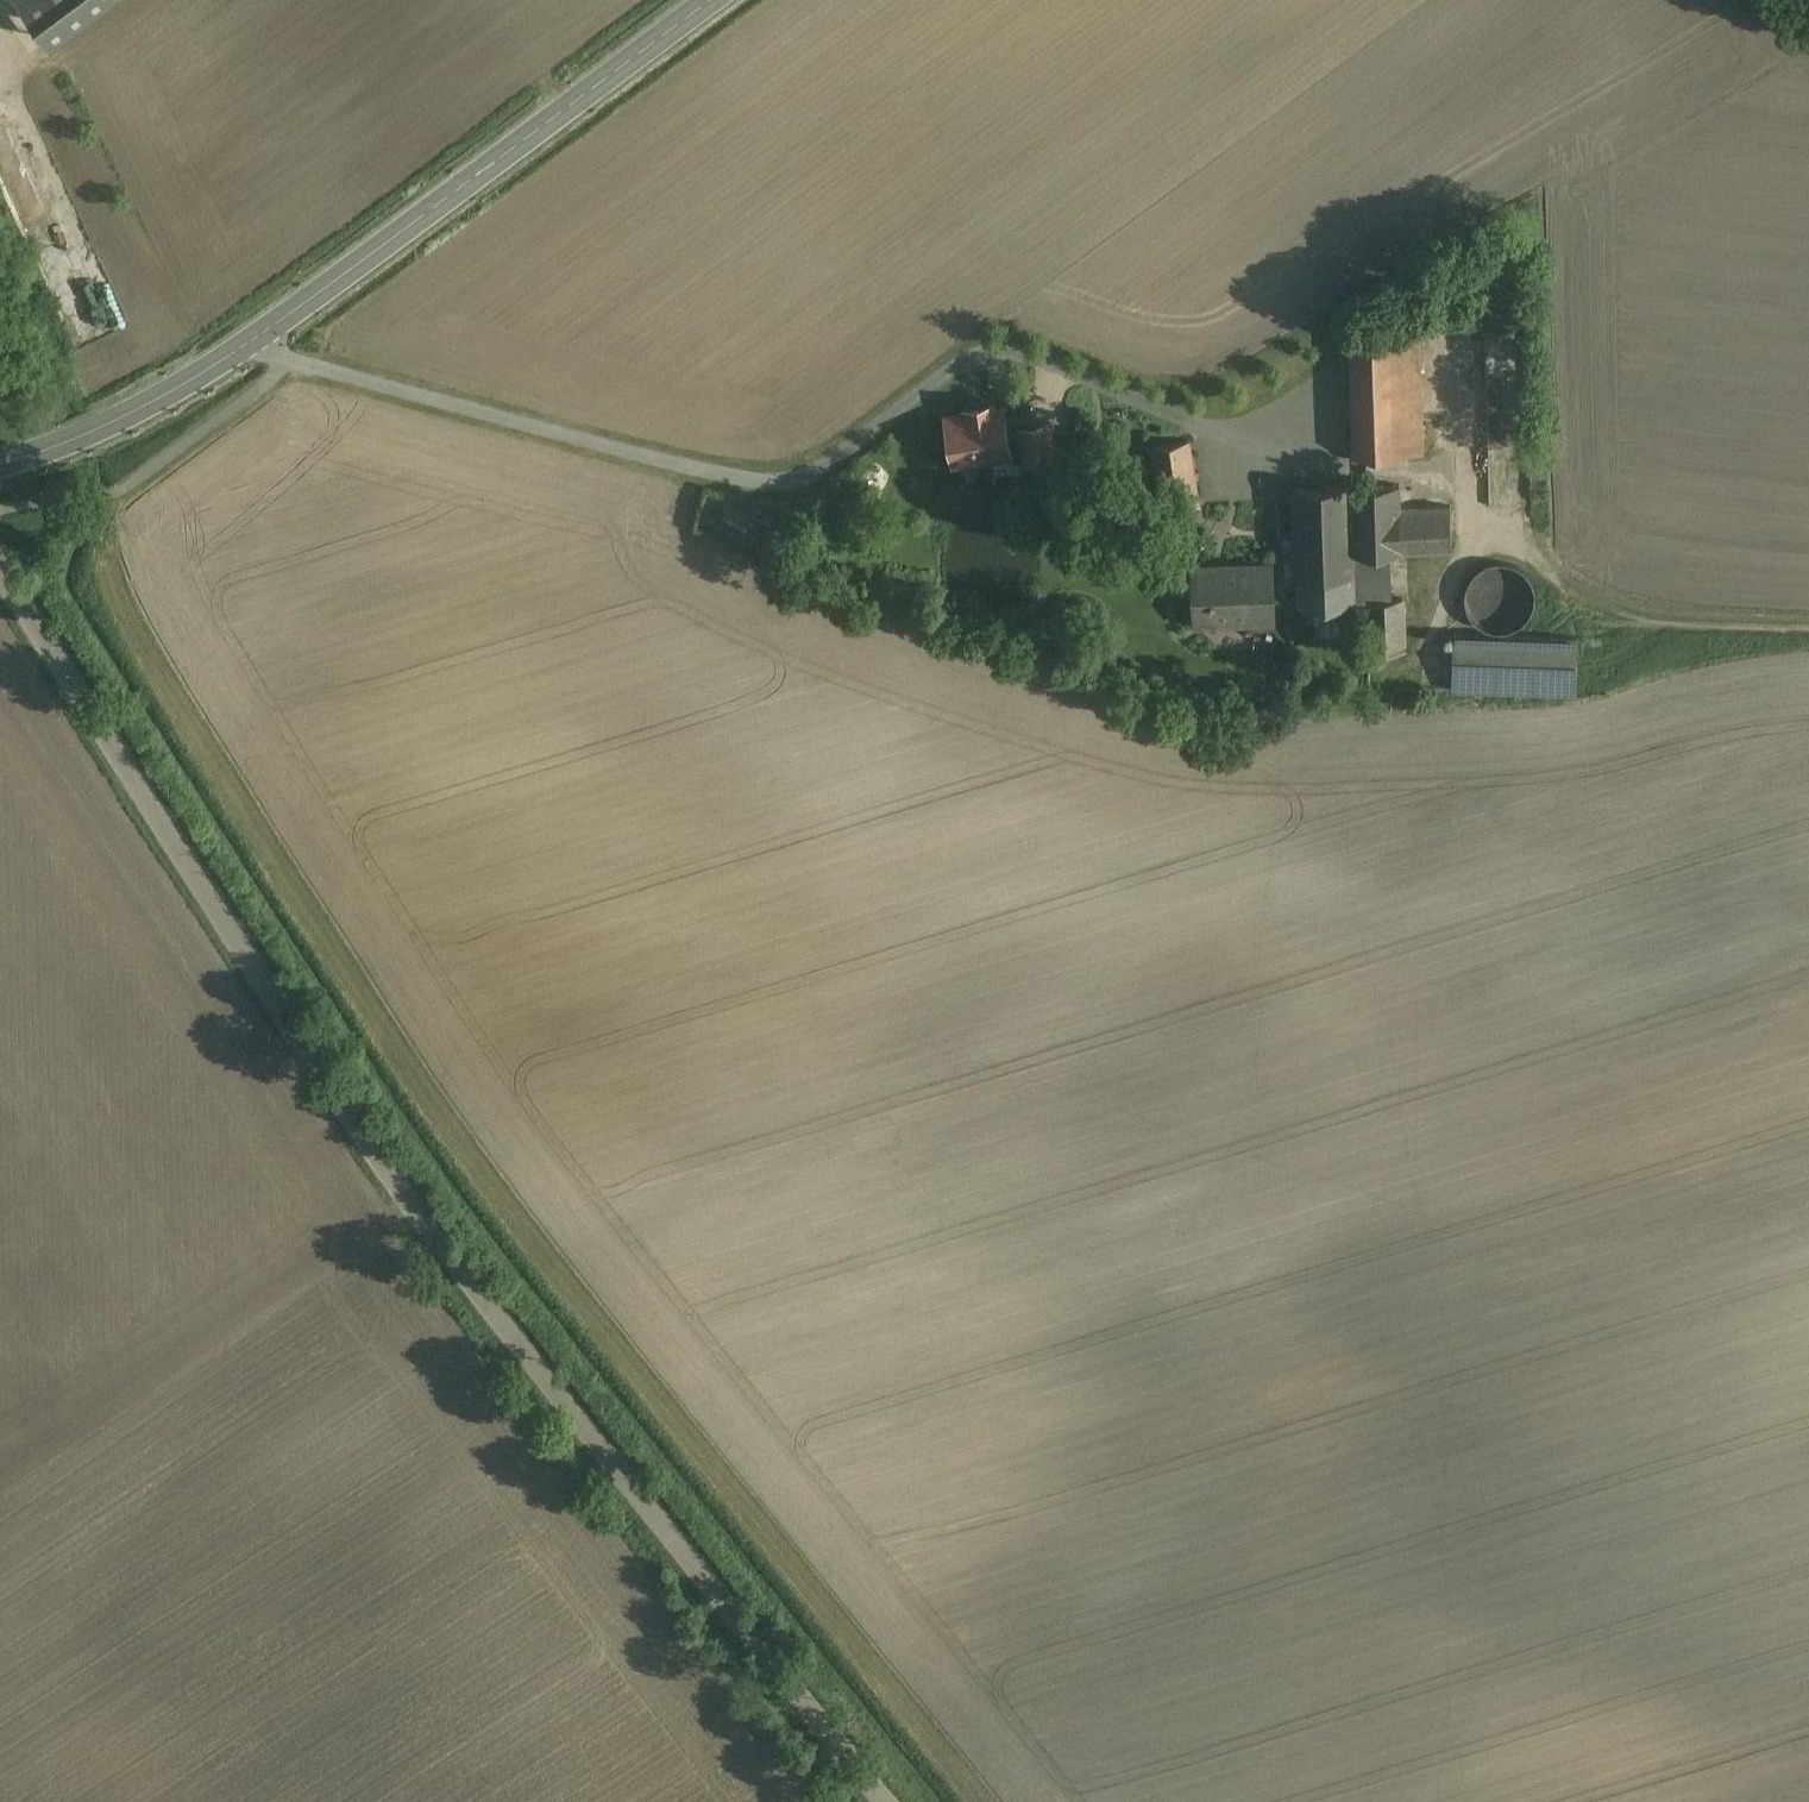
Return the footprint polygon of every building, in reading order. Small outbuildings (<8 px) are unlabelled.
[(49,44),(113,0),(18,0),(49,44)] [(1423,455),(1421,340),(1350,341),(1352,456),(1423,455)] [(955,463),(1010,454),(1003,408),(994,409),(993,403),(966,407),(967,413),(951,416),(955,435),(951,436),(955,463)] [(1049,423),(1019,428),(1025,462),(1054,457),(1049,423)] [(1175,526),(1174,453),(1141,454),(1142,527),(1175,526)] [(1398,486),(1293,489),(1296,605),(1355,604),(1356,654),(1407,652),(1405,598),(1393,598),(1392,553),(1451,551),(1450,503),(1399,504),(1398,486)] [(1473,597),(1520,622),(1542,581),(1494,556),(1473,597)] [(1275,622),(1273,561),(1191,563),(1192,625),(1275,622)] [(1576,691),(1578,637),(1454,633),(1452,687),(1576,691)]
